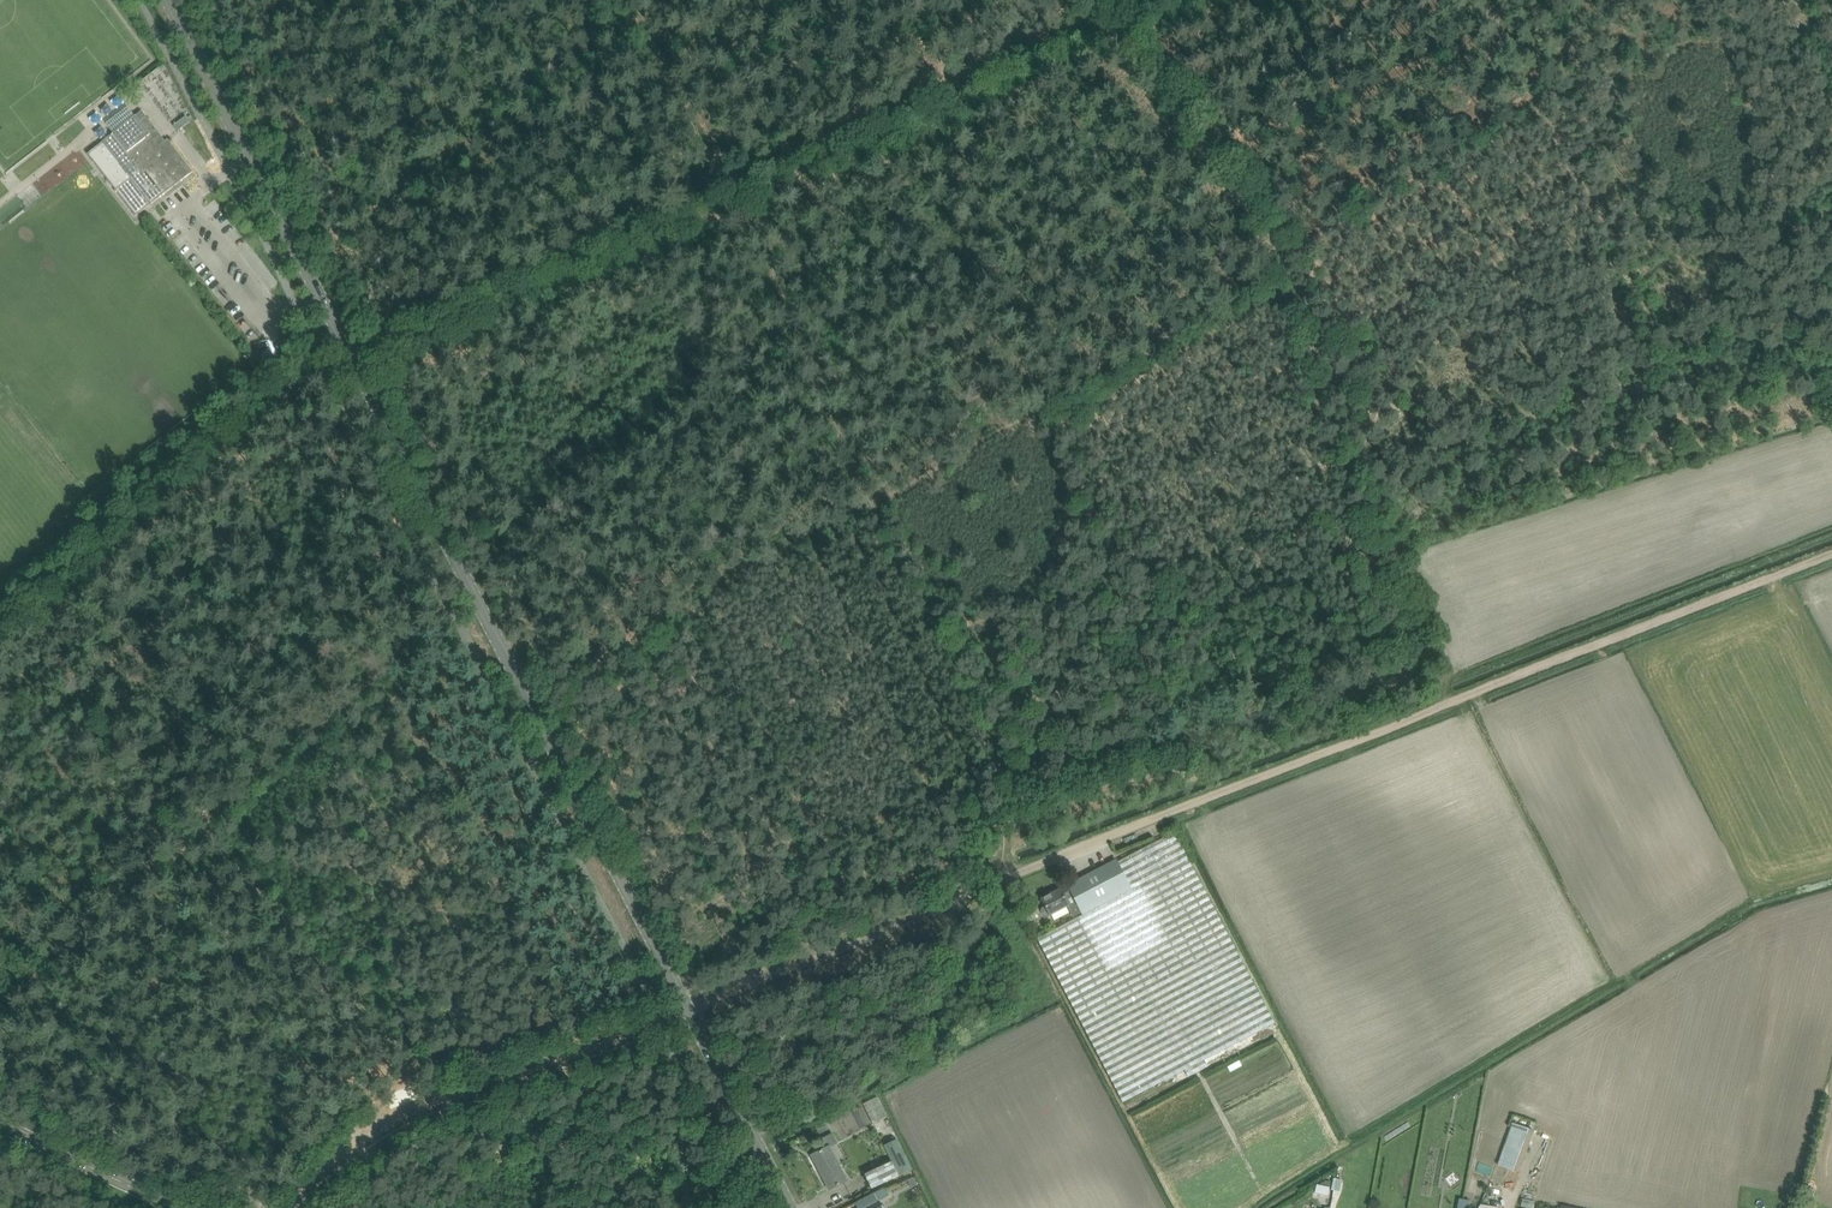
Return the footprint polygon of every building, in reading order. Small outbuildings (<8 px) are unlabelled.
[(99,145),(88,153),(91,158),(112,184),(114,186),(116,189),(136,216),(151,204),(193,171),(169,140),(168,139),(166,141),(142,111),(135,116),(114,133),(103,141),(99,144),(99,145)] [(267,352),(261,356),(269,366),(274,361),(267,352)] [(1083,914),(1037,938),(1122,1102),(1184,1070),(1188,1076),(1207,1066),(1204,1060),(1274,1023),(1197,874),(1189,859),(1175,832),(1150,845),(1118,862),(1117,860),(1068,884),(1069,886),(1061,890),(1060,889),(1042,898),(1046,906),(1042,908),(1041,910),(1044,915),(1046,915),(1050,913),(1050,914),(1068,905),(1073,917),(1082,912),(1083,914)] [(874,1123),(887,1117),(877,1097),(864,1103),(874,1123)] [(1513,1124),(1499,1165),(1500,1165),(1519,1172),(1534,1131),(1533,1131),(1513,1124)] [(832,1144),(840,1141),(836,1132),(828,1136),(832,1144)] [(897,1138),(885,1144),(892,1161),(898,1175),(899,1176),(912,1169),(897,1138)] [(830,1189),(841,1184),(847,1180),(829,1146),(812,1155),(830,1189)] [(865,1174),(872,1188),(898,1175),(892,1161),(865,1174)] [(914,1177),(907,1180),(912,1188),(918,1184),(914,1177)] [(1334,1178),(1332,1189),(1340,1191),(1342,1179),(1334,1178)] [(1316,1193),(1328,1196),(1331,1182),(1325,1181),(1325,1182),(1318,1181),(1316,1193)] [(886,1189),(875,1194),(879,1201),(880,1200),(889,1195),(886,1189)] [(1459,1207),(1469,1207),(1470,1201),(1464,1199),(1461,1199),(1459,1207)] [(880,1200),(879,1201),(864,1207),(884,1207),(880,1200)]
